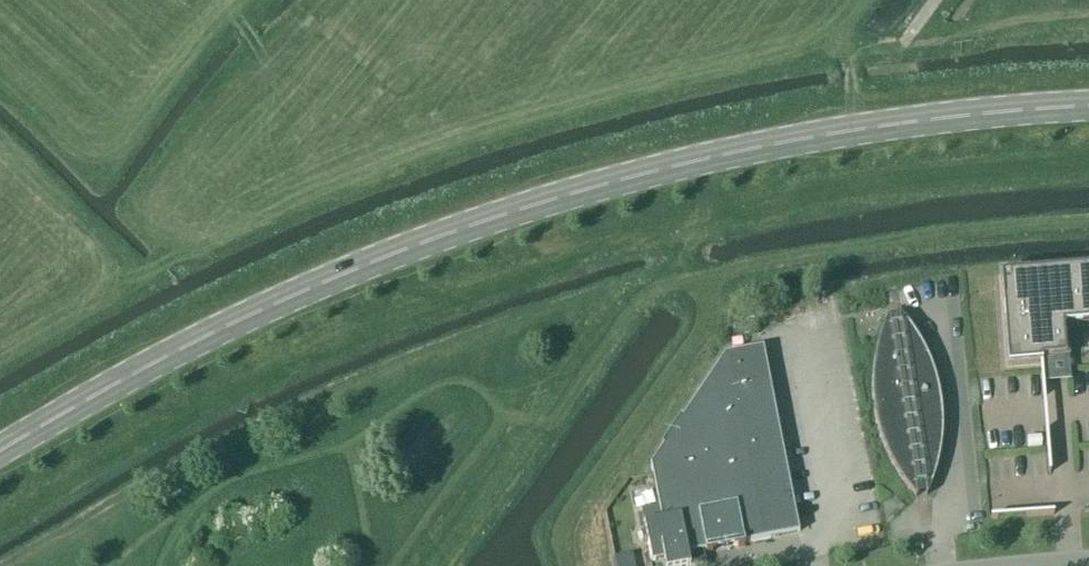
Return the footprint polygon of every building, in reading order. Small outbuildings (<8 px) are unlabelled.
[(1041,364),(1041,361),(1064,359),(1062,327),(1088,324),(1088,270),(1000,277),(1007,367),(1041,364)] [(916,498),(926,497),(929,491),(931,486),(933,481),(935,475),(936,470),(938,464),(939,458),(940,453),(941,447),(942,441),(942,435),(942,430),(942,424),(942,418),(942,412),(941,406),(940,401),(939,395),(938,389),(937,384),(935,378),(933,373),(931,367),(929,362),(927,357),(925,351),(922,346),(919,341),(916,336),(913,331),(909,327),(906,322),(902,318),(898,313),(888,315),(886,320),(884,325),(882,330),(880,336),(878,341),(877,346),(876,352),(875,358),(874,363),(873,369),(873,374),(872,380),(872,385),(872,391),(873,397),(873,402),(874,408),(875,414),(876,419),(877,425),(878,430),(880,435),(882,441),(884,446),(886,451),(888,456),(891,461),(893,466),(896,471),(899,476),(902,481),(906,485),(909,490),(916,498)] [(641,510),(651,565),(689,565),(687,555),(705,552),(706,555),(712,553),(712,550),(737,545),(738,548),(744,547),(744,544),(770,539),(798,534),(795,515),(772,395),(771,395),(770,386),(763,348),(725,356),(683,419),(680,417),(676,423),(679,425),(667,442),(665,440),(661,446),(664,448),(651,466),(658,507),(641,510)]
